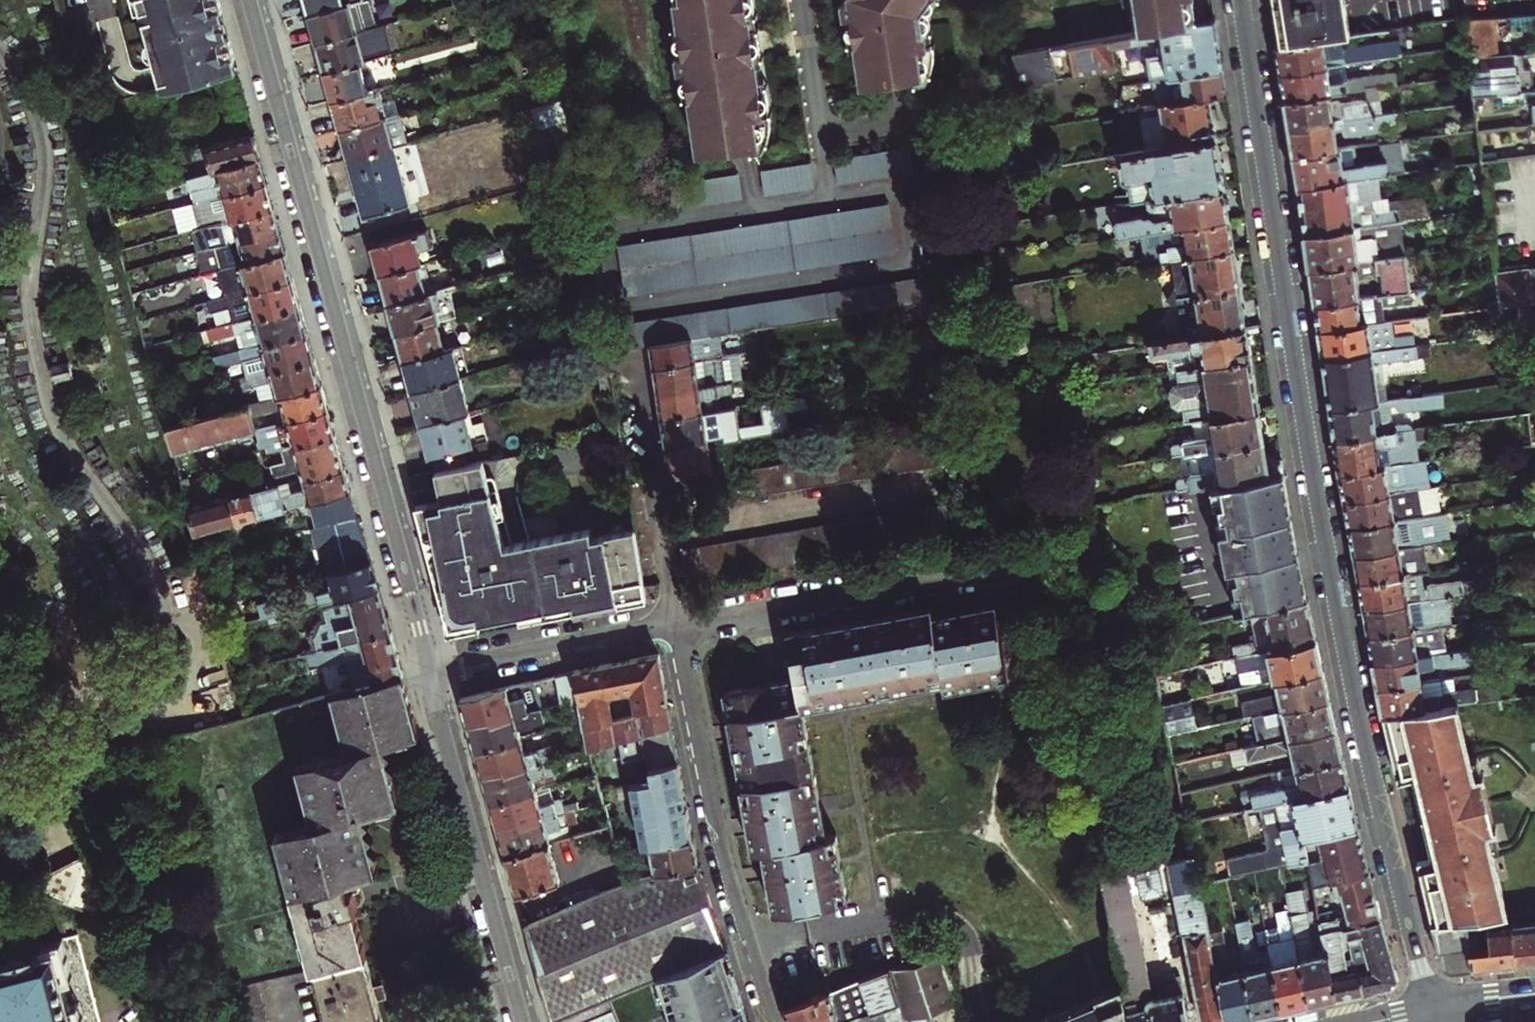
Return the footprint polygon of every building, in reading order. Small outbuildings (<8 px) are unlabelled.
[(162,88),(223,72),(236,69),(224,23),(218,0),(138,0),(162,88)] [(363,0),(304,0),(305,1),(309,15),(363,0)] [(357,33),(378,27),(371,0),(363,0),(309,15),(313,32),(316,44),(357,33)] [(682,52),(675,53),(678,69),(684,68),(696,151),(746,143),(758,142),(753,115),(761,113),(757,85),(753,58),(748,29),(746,16),(744,0),(674,0),(682,52)] [(746,16),(755,14),(753,0),(744,0),(746,16)] [(843,14),(849,13),(860,83),(910,75),(921,73),(921,71),(917,47),(924,46),(921,31),(918,8),(924,0),(841,0),(843,14)] [(921,31),(930,30),(927,10),(935,0),(924,0),(918,8),(921,31)] [(1124,2),(1135,0),(1139,29),(1187,20),(1184,0),(1124,0),(1124,2)] [(1275,7),(1281,46),(1339,38),(1351,37),(1345,0),(1274,0),(1275,7)] [(1146,54),(1149,78),(1166,75),(1222,65),(1218,40),(1215,15),(1197,18),(1187,20),(1139,29),(1066,42),(1067,52),(1049,55),(1048,45),(1011,52),(1017,82),(1115,65),(1113,48),(1155,37),(1158,52),(1146,54)] [(1462,21),(1467,58),(1496,57),(1492,19),(1462,21)] [(757,28),(748,29),(753,58),(761,57),(759,45),(757,28)] [(324,73),(359,63),(365,62),(357,33),(316,44),(321,60),(324,73)] [(1278,62),(1280,73),(1343,65),(1401,58),(1399,44),(1341,51),(1339,38),(1281,46),(1276,47),(1278,62)] [(925,75),(928,72),(930,65),(931,58),(932,51),(932,45),(924,46),(917,47),(921,71),(921,73),(910,75),(911,83),(917,80),(921,78),(925,75)] [(1470,78),(1472,96),(1516,92),(1512,56),(1496,57),(1467,58),(1470,78)] [(367,93),(359,63),(324,73),(328,87),(332,103),(367,93)] [(1158,103),(1208,94),(1226,91),(1224,80),(1222,65),(1166,75),(1169,87),(1148,90),(1150,100),(1145,101),(1145,105),(1158,103)] [(1282,88),(1284,100),(1329,95),(1387,88),(1385,76),(1345,80),(1343,65),(1280,73),(1282,88)] [(236,69),(223,72),(233,113),(247,109),(236,69)] [(1470,78),(1453,80),(1456,106),(1473,104),(1472,96),(1470,78)] [(765,84),(757,85),(761,113),(769,112),(765,84)] [(367,93),(332,103),(336,118),(340,131),(385,119),(387,118),(379,90),(367,93)] [(1173,143),(1215,136),(1212,116),(1208,94),(1158,103),(1159,110),(1167,109),(1173,143)] [(1286,115),(1289,129),(1382,116),(1379,100),(1330,105),(1329,95),(1284,100),(1286,115)] [(769,112),(761,113),(753,115),(758,142),(746,143),(748,152),(764,142),(769,112)] [(1291,143),(1293,155),(1337,149),(1335,133),(1341,131),(1342,137),(1384,131),(1384,126),(1398,124),(1397,114),(1382,116),(1289,129),(1291,143)] [(344,147),(348,161),(393,148),(385,119),(340,131),(344,147)] [(257,147),(253,132),(189,150),(196,174),(260,157),(257,147)] [(1130,200),(1146,197),(1222,184),(1218,160),(1215,136),(1173,143),(1123,152),(1130,200)] [(837,157),(841,182),(915,170),(911,144),(837,157)] [(1298,186),(1376,176),(1404,172),(1403,161),(1357,166),(1354,147),(1337,149),(1293,155),(1295,173),(1298,186)] [(393,148),(348,161),(357,193),(364,218),(409,206),(393,148)] [(218,176),(223,194),(267,182),(264,171),(260,157),(196,174),(187,177),(191,189),(210,184),(213,178),(218,176)] [(813,160),(740,172),(745,198),(817,186),(813,160)] [(715,176),(667,184),(672,210),(719,202),(715,176)] [(1379,197),(1376,176),(1298,186),(1301,210),(1304,234),(1417,219),(1429,218),(1426,196),(1370,203),(1370,198),(1379,197)] [(267,182),(223,194),(213,197),(217,211),(192,218),(195,229),(274,208),(271,197),(267,182)] [(1163,227),(1227,216),(1224,200),(1222,184),(1146,197),(1149,216),(1145,217),(1141,213),(1117,216),(1115,221),(1117,234),(1163,227)] [(890,199),(619,244),(627,295),(899,250),(890,199)] [(274,208),(195,229),(193,230),(196,241),(208,238),(211,248),(280,229),(277,219),(274,208)] [(1145,261),(1170,257),(1232,246),(1229,231),(1227,216),(1163,227),(1166,243),(1159,244),(1160,247),(1143,250),(1145,261)] [(1417,219),(1304,234),(1306,251),(1309,268),(1375,259),(1372,239),(1419,232),(1417,219)] [(284,245),(280,229),(211,248),(217,270),(286,252),(284,245)] [(380,276),(421,265),(418,252),(431,248),(426,231),(372,246),(376,261),(380,276)] [(1166,298),(1238,286),(1235,266),(1232,246),(1170,257),(1175,286),(1166,298)] [(286,252),(217,270),(202,274),(204,284),(226,278),(230,294),(293,277),(290,267),(286,252)] [(1405,255),(1375,259),(1309,268),(1312,289),(1314,303),(1410,291),(1405,255)] [(387,305),(432,292),(424,264),(421,265),(380,276),(384,292),(387,305)] [(1516,304),(1534,302),(1531,266),(1495,271),(1500,306),(1516,304)] [(653,344),(726,332),(727,332),(932,298),(928,271),(632,320),(637,347),(653,344)] [(234,306),(238,321),(300,305),(297,293),(293,277),(230,294),(206,301),(209,312),(234,306)] [(1178,306),(1182,336),(1244,325),(1241,307),(1238,286),(1166,298),(1178,306)] [(391,318),(395,333),(437,322),(440,321),(436,306),(441,305),(437,291),(432,292),(387,305),(391,318)] [(1316,315),(1318,330),(1383,322),(1381,306),(1412,302),(1410,291),(1314,303),(1316,315)] [(1519,331),(1534,329),(1534,311),(1534,302),(1516,304),(1519,331)] [(245,347),(307,330),(305,321),(300,305),(238,321),(186,335),(187,340),(202,342),(240,331),(245,347)] [(1383,322),(1318,330),(1320,342),(1322,357),(1415,345),(1414,335),(1394,337),(1391,321),(1383,322)] [(399,348),(441,336),(437,322),(395,333),(397,339),(399,348)] [(1244,325),(1182,336),(1148,341),(1150,354),(1167,351),(1168,353),(1183,351),(1188,345),(1192,345),(1196,365),(1249,356),(1246,341),(1244,325)] [(248,358),(252,374),(314,357),(311,345),(307,330),(245,347),(213,356),(216,367),(248,358)] [(656,367),(716,358),(713,345),(728,343),(726,332),(653,344),(655,357),(656,367)] [(441,336),(399,348),(401,356),(403,362),(445,351),(441,336)] [(1431,354),(1429,343),(1415,345),(1322,357),(1325,380),(1329,405),(1378,399),(1374,361),(1431,354)] [(445,351),(403,362),(407,377),(411,391),(460,378),(461,377),(453,349),(445,351)] [(1253,384),(1249,356),(1196,365),(1175,368),(1178,382),(1171,383),(1167,389),(1170,403),(1176,407),(1181,406),(1183,419),(1190,418),(1256,407),(1253,384)] [(260,401),(283,395),(322,384),(319,371),(314,357),(252,374),(226,381),(230,392),(255,385),(260,401)] [(718,373),(716,358),(656,367),(659,382),(660,392),(734,380),(733,371),(718,373)] [(469,412),(460,378),(411,391),(416,408),(420,425),(464,413),(469,412)] [(664,416),(704,410),(724,407),(722,394),(740,391),(739,379),(734,380),(660,392),(662,407),(664,416)] [(322,384),(283,395),(290,420),(328,409),(326,398),(322,384)] [(1378,399),(1329,405),(1331,425),(1333,439),(1414,429),(1411,409),(1443,405),(1442,391),(1421,394),(1420,384),(1407,386),(1408,395),(1378,399)] [(666,433),(668,445),(728,436),(728,441),(740,439),(816,427),(810,393),(763,400),(766,421),(743,424),(740,404),(724,407),(704,410),(664,416),(666,433)] [(256,429),(249,404),(229,410),(236,435),(256,429)] [(1195,450),(1261,439),(1259,423),(1256,407),(1190,418),(1192,435),(1182,437),(1180,441),(1170,442),(1168,447),(1170,454),(1195,450)] [(269,452),(296,444),(335,432),(332,420),(328,409),(290,420),(256,429),(259,440),(258,441),(260,448),(267,446),(269,452)] [(236,435),(229,410),(208,415),(215,441),(227,437),(236,435)] [(464,413),(420,425),(427,449),(429,456),(431,455),(435,470),(463,464),(458,448),(472,444),(464,413)] [(207,443),(215,441),(208,415),(188,421),(195,446),(207,443)] [(174,453),(195,446),(188,421),(167,427),(174,453)] [(1338,471),(1418,461),(1415,442),(1425,441),(1427,439),(1425,427),(1414,429),(1333,439),(1336,456),(1338,471)] [(335,432),(296,444),(303,469),(304,473),(306,479),(344,467),(343,462),(339,448),(335,432)] [(929,437),(754,467),(758,494),(955,460),(951,433),(929,437)] [(728,436),(668,445),(670,456),(670,459),(672,467),(677,473),(704,469),(713,467),(710,448),(727,445),(727,447),(741,445),(740,439),(728,441),(728,436)] [(1264,455),(1261,439),(1195,450),(1199,469),(1188,470),(1185,474),(1154,480),(1156,491),(1208,481),(1283,468),(1281,461),(1281,456),(1270,459),(1266,457),(1264,455)] [(276,476),(279,476),(303,469),(296,444),(269,452),(261,454),(265,466),(271,464),(274,474),(274,475),(276,476)] [(1343,499),(1434,487),(1430,459),(1418,461),(1338,471),(1340,486),(1343,499)] [(463,464),(435,470),(443,499),(417,506),(438,580),(450,627),(570,603),(573,615),(597,610),(643,600),(628,530),(592,537),(591,527),(502,545),(483,461),(463,464)] [(271,464),(265,466),(267,475),(274,474),(271,464)] [(306,479),(311,501),(320,498),(350,490),(347,478),(344,467),(306,479)] [(1295,537),(1283,468),(1208,481),(1213,502),(1205,504),(1207,517),(1215,515),(1218,530),(1206,532),(1213,568),(1225,566),(1228,580),(1222,581),(1225,595),(1230,594),(1234,613),(1250,610),(1307,597),(1295,537)] [(708,489),(704,469),(677,473),(675,493),(708,489)] [(281,485),(287,507),(291,507),(298,504),(292,482),(281,485)] [(266,489),(254,493),(260,515),(266,514),(287,507),(281,485),(266,489)] [(1345,512),(1348,526),(1445,513),(1441,486),(1434,487),(1343,499),(1345,512)] [(241,493),(231,496),(239,521),(260,515),(254,493),(252,490),(241,493)] [(363,536),(357,514),(350,490),(320,498),(323,510),(320,514),(314,516),(316,525),(322,547),(328,571),(370,559),(366,546),(363,536)] [(211,502),(218,527),(239,521),(231,496),(220,499),(211,502)] [(298,504),(291,507),(295,521),(314,516),(320,514),(323,510),(320,498),(311,501),(298,504)] [(960,499),(684,549),(688,578),(964,527),(960,499)] [(218,527),(211,502),(207,503),(188,508),(195,534),(218,527)] [(1445,513),(1348,526),(1350,539),(1352,553),(1422,544),(1449,541),(1445,513)] [(1355,568),(1357,580),(1420,572),(1428,571),(1422,544),(1352,553),(1355,568)] [(370,559),(328,571),(332,588),(319,591),(317,588),(257,605),(260,617),(331,598),(377,585),(374,574),(370,559)] [(1420,572),(1357,580),(1360,595),(1362,607),(1444,598),(1476,594),(1473,579),(1423,584),(1420,572)] [(377,585),(331,598),(339,628),(321,633),(324,647),(390,630),(384,610),(377,585)] [(1235,657),(1253,652),(1316,638),(1312,620),(1307,597),(1250,610),(1256,642),(1251,643),(1248,641),(1232,645),(1235,657)] [(1365,622),(1367,634),(1437,627),(1447,626),(1444,598),(1362,607),(1365,622)] [(933,617),(943,679),(945,689),(1008,679),(995,607),(976,610),(969,611),(964,612),(933,617)] [(943,679),(933,617),(932,608),(869,619),(859,620),(872,690),(903,685),(925,682),(943,679)] [(872,690),(859,620),(812,629),(788,634),(797,678),(802,702),(855,693),(861,692),(872,690)] [(1370,649),(1372,662),(1442,653),(1437,627),(1367,634),(1370,649)] [(398,658),(390,630),(324,647),(303,652),(307,669),(345,659),(353,688),(403,675),(398,658)] [(1277,677),(1322,666),(1319,653),(1316,638),(1253,652),(1257,667),(1226,674),(1229,688),(1277,677)] [(1442,653),(1372,662),(1374,675),(1376,687),(1419,682),(1418,669),(1470,663),(1468,651),(1442,653)] [(664,683),(658,655),(601,668),(574,675),(578,699),(583,723),(668,705),(664,683)] [(1243,716),(1283,706),(1329,696),(1325,680),(1322,666),(1277,677),(1280,693),(1273,694),(1273,693),(1240,701),(1243,716)] [(418,735),(403,675),(353,688),(331,693),(345,751),(296,764),(311,823),(274,832),(310,971),(311,971),(325,968),(362,958),(350,908),(353,907),(348,891),(345,891),(342,878),(377,869),(372,852),(363,816),(362,810),(399,800),(387,753),(384,743),(418,735)] [(578,699),(574,675),(555,679),(561,703),(566,702),(578,699)] [(802,702),(797,678),(764,684),(725,691),(729,713),(802,702)] [(1381,713),(1458,704),(1500,699),(1498,688),(1441,694),(1438,680),(1419,682),(1376,687),(1379,700),(1381,713)] [(464,714),(467,725),(540,708),(535,684),(461,701),(464,714)] [(1244,747),(1336,725),(1332,711),(1329,696),(1283,706),(1287,727),(1280,729),(1279,723),(1241,732),(1244,747)] [(1191,697),(1163,704),(1169,734),(1196,727),(1191,697)] [(566,702),(572,726),(583,723),(578,699),(566,702)] [(734,738),(742,781),(813,767),(806,724),(804,716),(802,702),(729,713),(731,723),(732,729),(734,738)] [(1419,777),(1428,816),(1489,803),(1479,758),(1471,759),(1458,704),(1381,713),(1389,747),(1398,781),(1412,778),(1419,777)] [(647,757),(650,768),(679,764),(674,734),(668,705),(583,723),(588,749),(619,741),(622,761),(647,757)] [(540,708),(467,725),(471,737),(475,752),(521,740),(518,727),(546,720),(543,708),(540,708)] [(1292,745),(1296,765),(1342,754),(1339,739),(1336,725),(1244,747),(1233,749),(1237,763),(1285,752),(1286,746),(1292,745)] [(479,765),(483,779),(555,758),(562,756),(559,743),(534,751),(530,738),(521,740),(475,752),(479,765)] [(1274,801),(1349,783),(1346,771),(1342,754),(1296,765),(1280,769),(1283,784),(1240,794),(1243,808),(1274,801)] [(555,758),(483,779),(486,791),(490,804),(537,790),(533,778),(559,771),(555,758)] [(1187,771),(1185,761),(1175,763),(1176,774),(1187,771)] [(635,848),(643,847),(693,838),(686,802),(679,764),(650,768),(649,768),(651,780),(620,786),(631,849),(635,848)] [(822,813),(813,767),(742,781),(748,817),(749,823),(751,834),(754,849),(764,847),(825,833),(823,819),(822,813)] [(1412,778),(1421,817),(1428,816),(1419,777),(1412,778)] [(1302,837),(1358,823),(1353,803),(1349,783),(1274,801),(1288,861),(1307,857),(1302,837)] [(551,786),(537,790),(490,804),(493,814),(497,829),(573,807),(580,805),(578,798),(564,803),(561,796),(555,798),(551,786)] [(1489,803),(1428,816),(1438,855),(1431,857),(1417,860),(1425,890),(1432,923),(1490,916),(1508,914),(1492,849),(1499,848),(1489,803)] [(573,807),(497,829),(500,841),(505,856),(547,842),(570,834),(567,822),(576,820),(573,807)] [(1438,855),(1428,816),(1421,817),(1431,857),(1438,855)] [(1307,857),(1313,884),(1369,869),(1363,844),(1358,823),(1302,837),(1307,857)] [(825,833),(764,847),(767,863),(769,871),(770,879),(776,909),(848,896),(842,864),(841,858),(836,831),(825,833)] [(629,879),(620,883),(599,836),(580,844),(600,891),(525,925),(536,967),(551,1021),(584,1021),(611,1011),(606,997),(654,978),(684,966),(684,967),(726,950),(698,866),(642,874),(629,879)] [(693,838),(643,847),(645,857),(643,858),(643,859),(633,860),(632,850),(636,850),(635,848),(631,849),(621,851),(629,879),(642,874),(698,866),(696,853),(693,838)] [(558,883),(547,842),(505,856),(510,874),(516,895),(558,883)] [(106,913),(89,851),(22,886),(106,913)] [(1193,855),(1176,860),(1167,862),(1169,871),(1171,881),(1173,891),(1199,886),(1193,855)] [(1253,870),(1262,913),(1275,910),(1283,951),(1287,953),(1289,959),(1271,963),(1281,1009),(1296,1005),(1307,1003),(1292,924),(1280,863),(1253,870)] [(1164,889),(1158,864),(1136,870),(1140,890),(1141,893),(1145,896),(1154,894),(1162,892),(1164,889)] [(1343,897),(1344,900),(1375,891),(1372,881),(1369,869),(1313,884),(1317,904),(1343,897)] [(1136,870),(1126,872),(1130,892),(1134,892),(1140,890),(1136,870)] [(1130,892),(1126,872),(1101,878),(1105,898),(1130,892)] [(1199,886),(1173,891),(1176,903),(1177,908),(1178,912),(1204,906),(1199,886)] [(1336,917),(1339,927),(1347,925),(1381,916),(1378,903),(1375,891),(1344,900),(1346,912),(1336,914),(1336,917)] [(1109,918),(1134,913),(1133,907),(1130,892),(1105,898),(1109,918)] [(1343,897),(1317,904),(1318,908),(1323,906),(1344,900),(1343,897)] [(1346,912),(1344,900),(1323,906),(1324,911),(1319,913),(1320,918),(1321,921),(1336,917),(1336,914),(1346,912)] [(1204,906),(1178,912),(1180,923),(1182,933),(1183,933),(1208,927),(1204,906)] [(1516,961),(1531,959),(1534,959),(1534,911),(1511,914),(1516,961)] [(1109,918),(1114,938),(1138,932),(1137,925),(1134,913),(1109,918)] [(1516,961),(1511,914),(1508,914),(1490,916),(1493,944),(1471,947),(1473,966),(1500,963),(1516,961)] [(1341,934),(1339,927),(1336,917),(1321,921),(1320,918),(1292,924),(1307,1003),(1326,999),(1353,993),(1363,990),(1391,984),(1398,976),(1381,916),(1347,925),(1348,932),(1341,934)] [(1490,916),(1432,923),(1442,964),(1446,967),(1449,969),(1462,968),(1473,966),(1471,947),(1493,944),(1490,916)] [(76,932),(43,941),(41,937),(37,933),(34,930),(30,928),(25,926),(22,926),(19,925),(16,926),(11,926),(7,928),(3,930),(1,932),(0,932),(0,1021),(100,1021),(76,932)] [(1208,927),(1183,933),(1190,962),(1214,957),(1208,930),(1208,927)] [(1254,1015),(1245,969),(1226,973),(1225,966),(1228,962),(1221,927),(1208,930),(1214,957),(1227,1021),(1243,1017),(1254,1015)] [(1118,958),(1142,952),(1140,943),(1138,932),(1114,938),(1118,958)] [(1238,936),(1245,969),(1254,1015),(1271,1011),(1281,1009),(1271,963),(1258,966),(1252,934),(1238,936)] [(726,950),(684,967),(684,966),(654,978),(661,1000),(671,997),(677,1016),(667,1019),(668,1021),(749,1021),(744,1006),(726,950)] [(1118,958),(1122,977),(1146,971),(1145,962),(1142,952),(1118,958)] [(924,1014),(961,1002),(945,955),(889,972),(905,1021),(927,1021),(924,1014)] [(1214,957),(1190,962),(1203,1021),(1221,1021),(1227,1021),(1214,957)] [(371,993),(362,958),(325,968),(311,971),(312,975),(309,976),(311,983),(314,982),(325,1021),(379,1021),(371,993)] [(1126,998),(1139,995),(1151,993),(1149,982),(1146,971),(1122,977),(1123,984),(1124,991),(1126,998)] [(889,972),(862,981),(872,1014),(868,1016),(870,1021),(905,1021),(889,972)] [(798,978),(805,1001),(823,995),(816,973),(798,978)] [(868,1016),(872,1014),(862,981),(823,995),(805,1001),(784,1008),(788,1021),(849,1021),(868,1016)] [(1179,981),(1158,985),(1158,997),(1155,996),(1153,997),(1151,999),(1150,1001),(1140,1002),(1139,995),(1126,998),(1124,991),(1123,984),(1111,988),(1108,996),(1098,1001),(1075,1011),(1078,1021),(1189,1021),(1179,981)] [(257,984),(229,990),(237,1021),(267,1021),(257,984)] [(611,1011),(584,1021),(616,1021),(611,1011)] [(1075,1011),(1049,1021),(1047,1021),(1078,1021),(1075,1011)]
